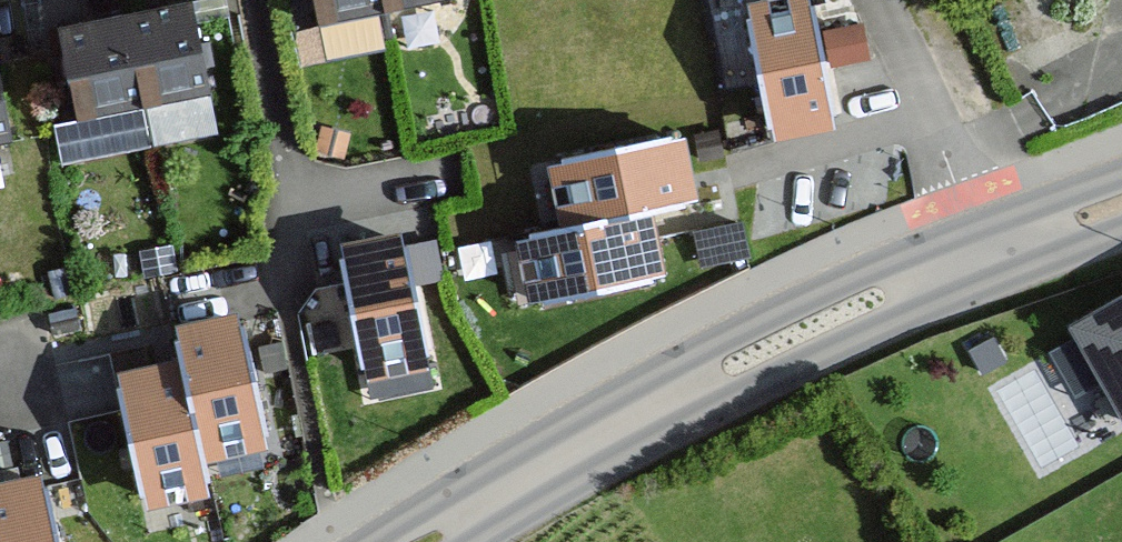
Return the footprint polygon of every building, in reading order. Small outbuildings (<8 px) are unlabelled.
[(319,42),(388,27),(382,0),(310,0),(319,42)] [(388,27),(458,12),(455,0),(382,0),(388,27)] [(748,3),(772,143),(835,128),(809,0),(767,0),(748,3)] [(184,16),(118,27),(135,124),(201,112),(184,16)] [(118,27),(51,39),(68,136),(135,124),(118,27)] [(17,161),(0,78),(0,164),(17,161)] [(700,202),(687,139),(547,167),(560,230),(653,211),(700,202)] [(667,275),(653,211),(560,230),(516,241),(530,305),(667,275)] [(400,236),(344,247),(370,379),(426,368),(400,236)] [(1077,334),(1121,412),(1121,308),(1077,334)] [(185,364),(123,377),(149,505),(204,494),(197,460),(262,447),(235,318),(178,330),(185,364)] [(39,478),(0,487),(0,541),(53,541),(39,478)]
